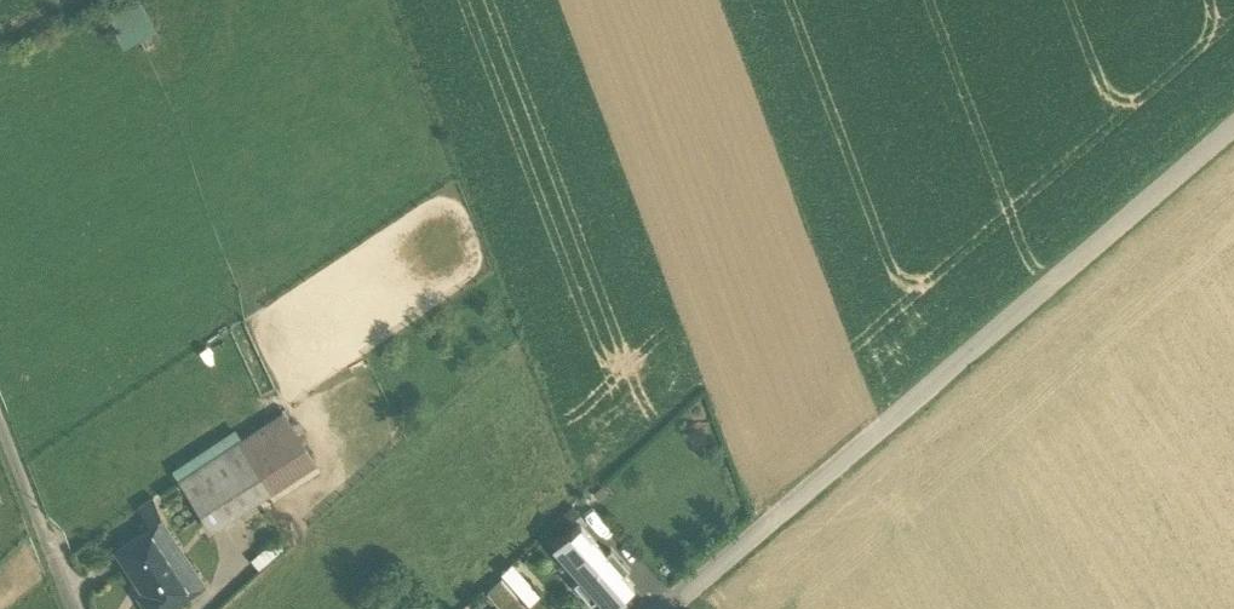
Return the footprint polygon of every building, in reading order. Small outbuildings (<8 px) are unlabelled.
[(283,413),(243,439),(271,484),(312,458),(283,413)] [(174,469),(181,479),(243,439),(236,429),(174,469)] [(243,439),(181,479),(210,524),(271,484),(243,439)] [(149,499),(139,506),(144,515),(155,508),(149,499)] [(155,508),(144,515),(152,526),(163,519),(155,508)] [(117,549),(145,591),(139,594),(149,608),(163,608),(194,589),(193,588),(203,581),(163,519),(152,526),(117,549)] [(606,553),(579,523),(570,532),(568,530),(552,544),(581,576),(573,582),(591,602),(598,596),(610,608),(626,595),(624,593),(634,584),(624,573),(629,568),(611,548),(606,553)] [(283,546),(275,537),(250,558),(258,567),(283,546)] [(538,594),(511,563),(501,571),(529,602),(538,594)] [(501,578),(487,591),(503,608),(525,608),(527,607),(501,578)]
